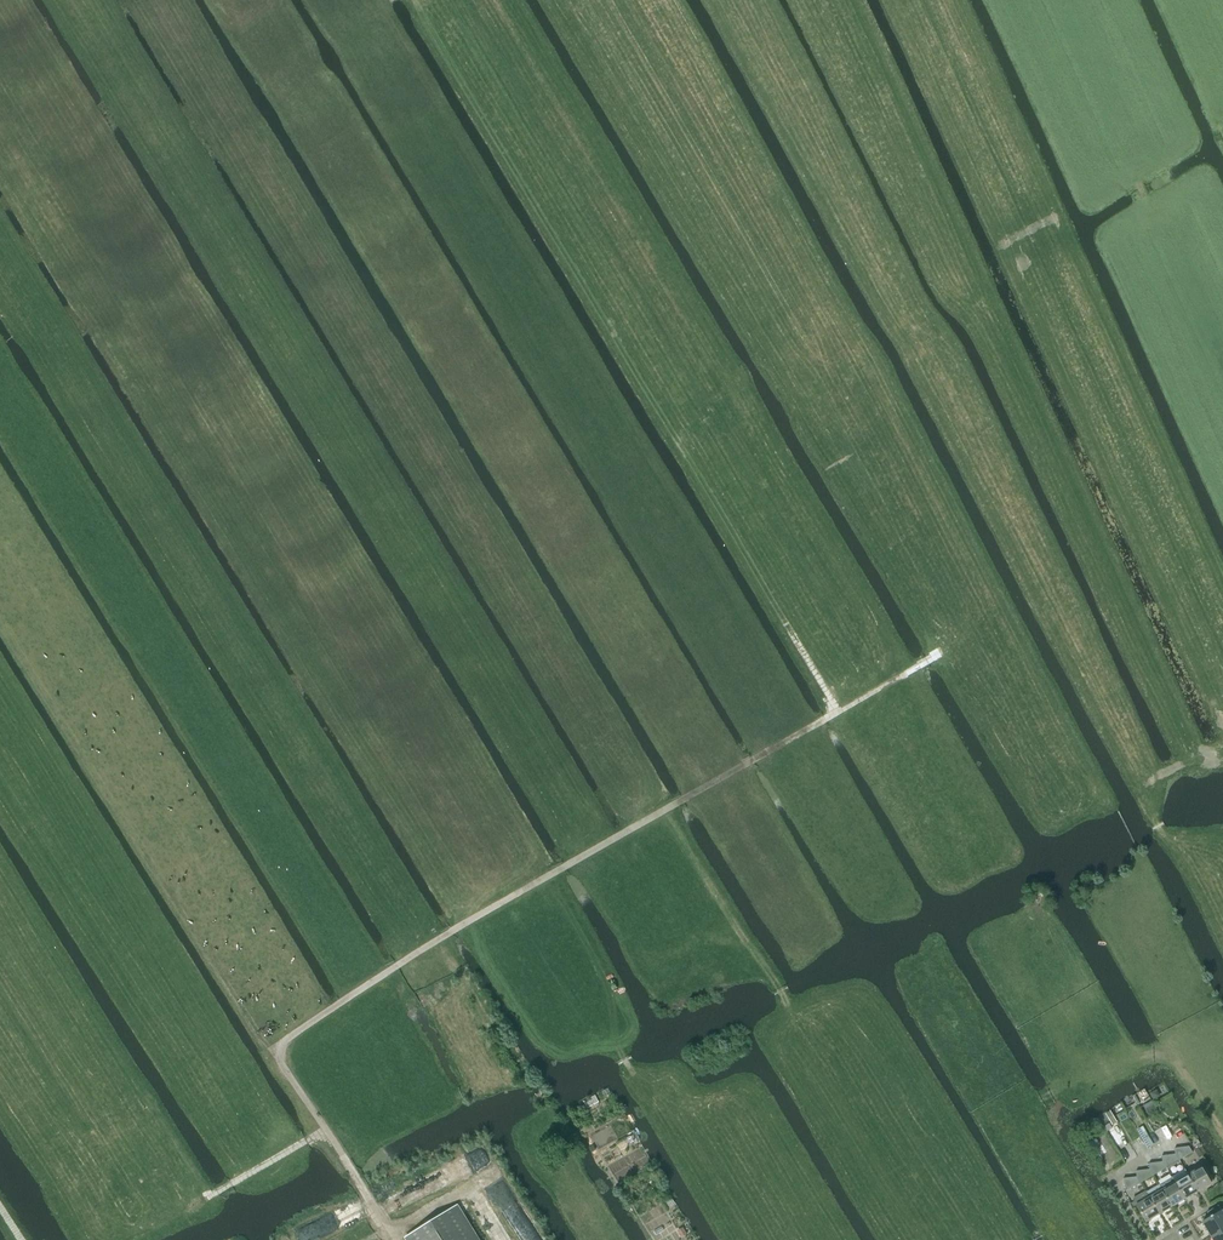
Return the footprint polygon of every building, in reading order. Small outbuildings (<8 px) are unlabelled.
[(1149,1092),(1153,1098),(1159,1095),(1156,1088),(1149,1092)] [(1143,1104),(1147,1112),(1155,1107),(1151,1100),(1143,1104)] [(1106,1112),(1105,1113),(1110,1121),(1115,1118),(1110,1110),(1106,1112)] [(1142,1126),(1136,1130),(1142,1139),(1147,1136),(1142,1126)] [(1089,1142),(1092,1148),(1099,1145),(1095,1138),(1089,1142)] [(1175,1154),(1179,1160),(1191,1152),(1188,1146),(1173,1148),(1174,1154),(1175,1154)] [(1163,1161),(1166,1167),(1179,1160),(1175,1154),(1174,1154),(1161,1156),(1161,1162),(1163,1161)] [(1149,1169),(1153,1175),(1166,1167),(1163,1161),(1161,1162),(1148,1163),(1148,1169),(1149,1169)] [(1200,1167),(1187,1174),(1197,1191),(1210,1183),(1209,1183),(1213,1181),(1204,1165),(1200,1167)] [(1137,1176),(1140,1182),(1153,1175),(1149,1169),(1148,1169),(1135,1171),(1135,1177),(1137,1176)] [(1172,1177),(1184,1198),(1197,1191),(1187,1174),(1184,1170),(1172,1177)] [(1137,1176),(1135,1177),(1122,1178),(1123,1184),(1126,1190),(1140,1182),(1137,1176)] [(1184,1198),(1172,1177),(1158,1185),(1171,1206),(1184,1198)] [(1171,1206),(1158,1185),(1146,1192),(1159,1213),(1171,1206)] [(1159,1213),(1146,1192),(1146,1191),(1132,1199),(1145,1221),(1159,1213)] [(1222,1229),(1222,1214),(1218,1205),(1206,1212),(1209,1217),(1202,1221),(1210,1237),(1222,1229)] [(460,1214),(455,1206),(406,1237),(408,1239),(476,1239),(460,1214)] [(682,1228),(677,1231),(681,1238),(686,1235),(682,1228)] [(1210,1237),(1212,1239),(1222,1239),(1222,1229),(1210,1237)]
